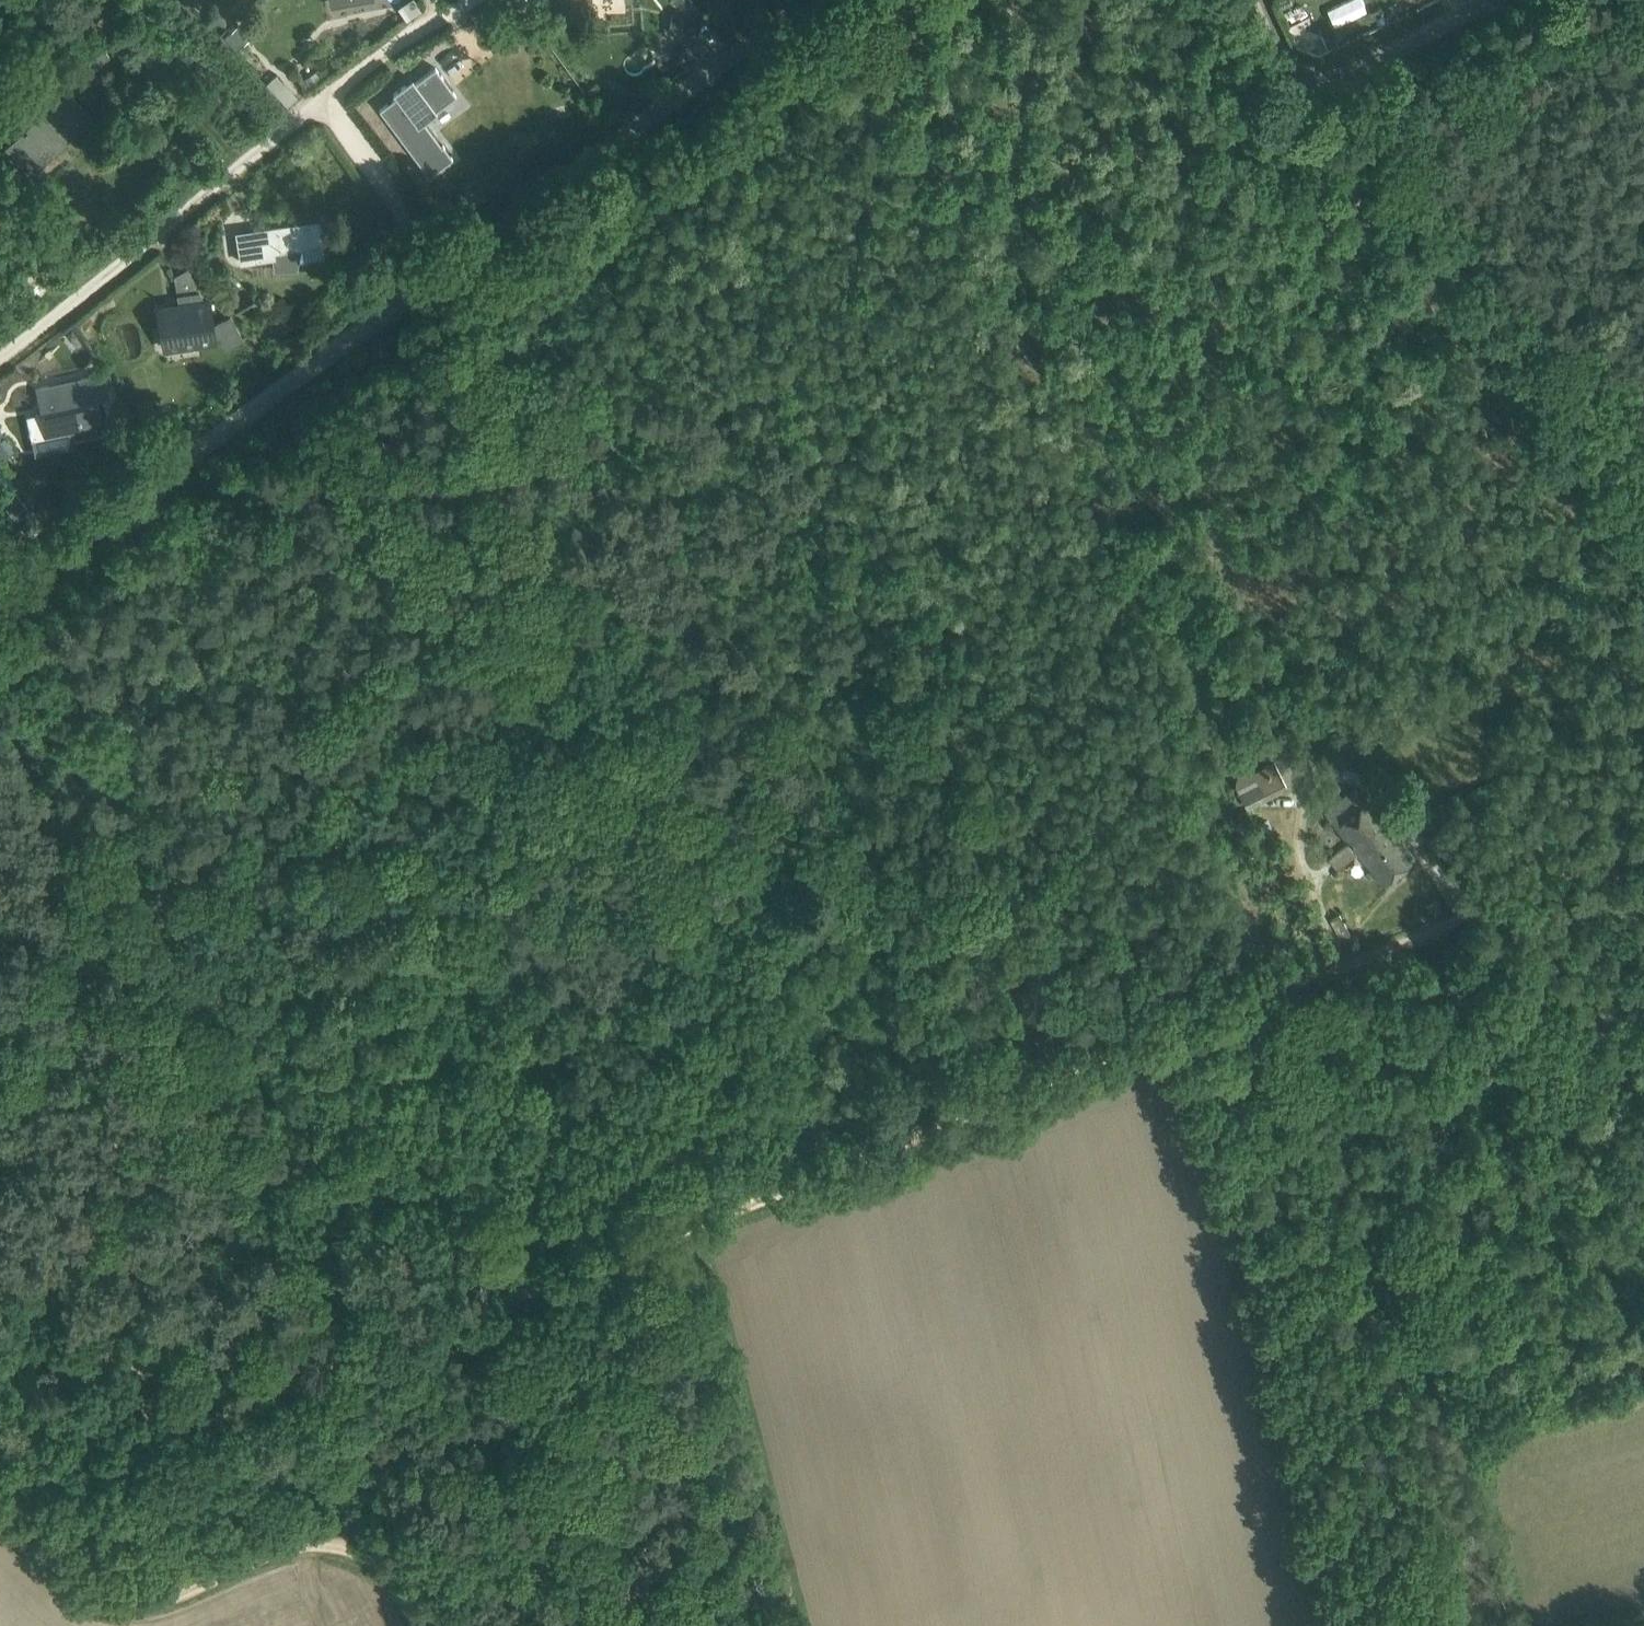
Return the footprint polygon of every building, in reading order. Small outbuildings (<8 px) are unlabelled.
[(214,1),(209,16),(223,21),(229,6),(214,1)] [(1372,10),(1376,17),(1384,13),(1380,6),(1372,10)] [(668,31),(697,39),(703,18),(673,11),(668,31)] [(238,52),(252,39),(239,25),(234,30),(226,38),(238,52)] [(110,54),(88,30),(74,44),(95,68),(110,54)] [(684,41),(671,53),(683,67),(697,54),(684,41)] [(460,97),(439,68),(411,88),(409,85),(398,93),(400,97),(382,109),(430,175),(454,158),(427,120),(460,97)] [(24,128),(6,144),(31,172),(67,141),(65,138),(77,127),(80,130),(93,118),(58,77),(23,107),(28,113),(19,122),(24,128)] [(273,256),(275,268),(298,268),(302,245),(326,241),(323,216),(234,231),(239,262),(273,256)] [(188,268),(175,275),(179,297),(183,296),(185,304),(160,308),(167,349),(219,341),(218,336),(223,335),(228,346),(243,338),(231,315),(214,324),(210,300),(207,301),(188,268)] [(252,289),(234,299),(243,315),(260,305),(252,289)] [(79,368),(94,360),(78,329),(63,337),(79,368)] [(94,404),(30,416),(34,435),(74,427),(75,430),(99,425),(94,404)] [(4,454),(14,447),(0,427),(0,449),(4,454)] [(12,486),(0,495),(3,500),(17,517),(29,508),(12,486)] [(1236,786),(1247,809),(1288,788),(1274,761),(1254,772),(1246,759),(1239,763),(1236,786)] [(1337,869),(1358,852),(1383,883),(1416,857),(1369,800),(1366,803),(1355,789),(1326,813),(1349,841),(1328,858),(1337,869)] [(1351,933),(1340,914),(1331,919),(1341,938),(1351,933)]
